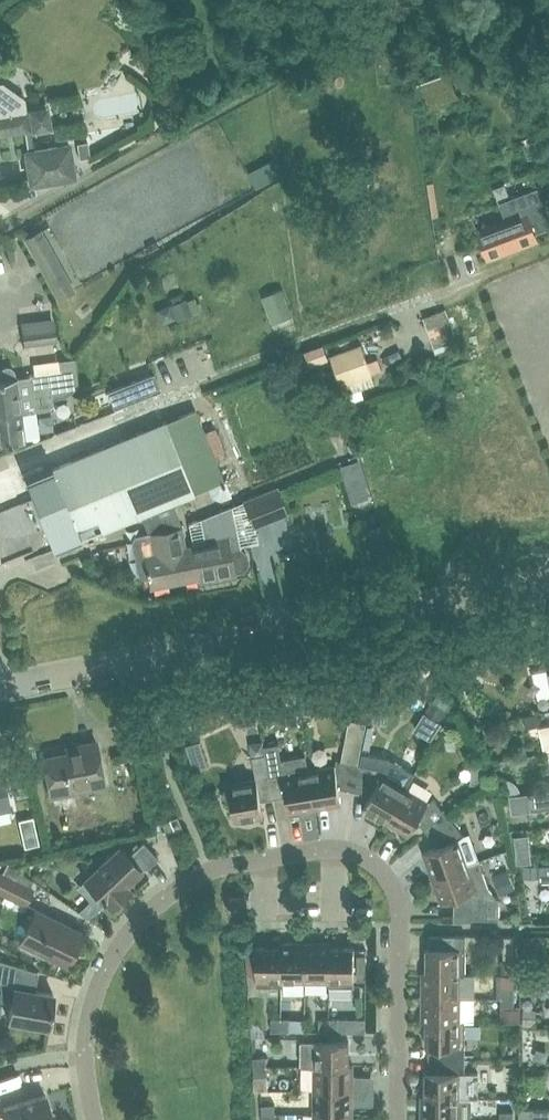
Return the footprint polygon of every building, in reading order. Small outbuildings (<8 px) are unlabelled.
[(25,129),(33,128),(33,129),(50,126),(47,108),(30,110),(30,111),(27,112),(25,97),(3,82),(0,82),(0,133),(25,129)] [(77,143),(79,159),(90,157),(88,141),(77,143)] [(75,177),(71,155),(69,145),(26,152),(31,184),(75,177)] [(478,232),(481,240),(489,260),(538,241),(535,232),(548,227),(548,221),(538,190),(501,203),(507,220),(478,232)] [(41,229),(23,239),(58,301),(76,291),(41,229)] [(180,297),(157,311),(167,327),(190,313),(180,297)] [(286,302),(270,309),(275,322),(291,316),(286,302)] [(424,317),(436,351),(459,343),(447,309),(424,317)] [(57,341),(55,327),(22,331),(24,345),(57,341)] [(329,358),(323,344),(305,351),(310,365),(329,358)] [(368,362),(362,344),(331,355),(342,386),(373,375),(372,372),(382,369),(378,358),(368,362)] [(0,380),(0,412),(53,403),(53,401),(52,397),(67,395),(63,370),(49,372),(49,370),(29,373),(30,375),(15,378),(14,372),(13,369),(10,367),(6,366),(3,367),(0,371),(0,374),(1,379),(0,380)] [(105,395),(111,409),(160,390),(155,376),(105,395)] [(24,438),(31,437),(36,433),(37,428),(37,425),(36,425),(34,411),(46,409),(53,403),(0,412),(0,444),(25,441),(24,438)] [(208,487),(224,480),(195,409),(165,421),(48,469),(77,540),(141,515),(170,503),(194,493),(208,487)] [(358,460),(343,465),(346,475),(361,471),(358,460)] [(57,549),(77,540),(48,469),(28,477),(27,477),(56,549),(57,549)] [(224,480),(208,487),(212,496),(220,500),(231,496),(226,480),(224,480)] [(254,526),(287,513),(276,487),(244,500),(254,526)] [(198,577),(192,545),(185,547),(181,527),(170,503),(141,515),(149,533),(135,536),(132,540),(140,575),(144,577),(149,576),(151,587),(198,577)] [(192,545),(198,577),(199,582),(234,575),(234,572),(243,570),(248,562),(246,553),(240,547),(229,550),(226,531),(209,534),(211,541),(192,545)] [(479,679),(469,662),(456,670),(466,687),(479,679)] [(530,671),(537,697),(548,693),(548,681),(545,667),(530,671)] [(288,708),(300,706),(297,690),(285,692),(288,708)] [(433,699),(426,712),(425,711),(414,729),(431,739),(432,738),(434,739),(444,723),(441,721),(448,709),(433,699)] [(346,754),(363,754),(365,713),(347,713),(346,754)] [(524,715),(526,727),(540,725),(538,713),(524,715)] [(202,733),(188,736),(194,762),(208,759),(202,733)] [(261,800),(274,798),(265,746),(264,746),(263,739),(250,742),(257,778),(229,783),(221,794),(232,802),(235,821),(263,817),(261,800)] [(81,751),(42,759),(50,795),(90,787),(89,782),(102,779),(103,784),(105,784),(96,742),(80,746),(81,751)] [(278,743),(265,746),(274,798),(287,796),(289,812),(316,808),(309,770),(284,774),(278,743)] [(309,770),(316,808),(342,803),(339,787),(355,790),(360,764),(337,760),(336,765),(309,770)] [(384,768),(360,764),(355,790),(372,793),(363,807),(386,821),(406,787),(383,774),(384,768)] [(6,791),(1,770),(0,770),(0,811),(10,808),(6,791)] [(474,770),(472,783),(483,784),(486,784),(487,772),(487,771),(474,770)] [(429,801),(406,787),(386,821),(409,834),(418,820),(428,833),(449,816),(433,797),(429,801)] [(529,793),(532,810),(548,807),(548,790),(529,793)] [(161,822),(166,833),(181,827),(176,815),(161,822)] [(449,816),(428,833),(439,846),(423,851),(432,876),(479,860),(470,833),(464,835),(449,816)] [(20,820),(23,838),(25,847),(38,844),(33,817),(20,820)] [(103,862),(84,880),(90,886),(105,903),(106,902),(110,907),(124,894),(129,890),(125,884),(141,870),(144,866),(146,868),(158,857),(143,841),(127,855),(119,847),(103,862)] [(530,850),(517,851),(518,864),(531,863),(530,850)] [(488,886),(479,860),(432,876),(441,901),(454,897),(454,917),(499,917),(499,899),(488,886)] [(29,886),(32,880),(7,863),(2,873),(0,872),(0,892),(24,904),(32,888),(29,886)] [(524,864),(524,877),(535,877),(539,877),(539,865),(535,865),(524,864)] [(539,865),(539,877),(539,881),(548,881),(548,864),(539,865)] [(500,894),(515,888),(507,868),(492,875),(500,894)] [(35,909),(19,941),(66,964),(82,932),(35,909)] [(461,974),(466,974),(466,935),(456,935),(430,934),(430,947),(427,947),(427,971),(427,972),(461,973),(461,974)] [(521,948),(533,948),(533,936),(521,936),(521,948)] [(281,985),(282,942),(280,942),(280,946),(257,946),(257,968),(257,985),(281,985)] [(305,981),(306,942),(282,942),(281,985),(283,985),(283,981),(305,981)] [(329,942),(306,942),(305,981),(328,981),(328,986),(329,986),(329,942)] [(331,942),(329,942),(329,986),(354,986),(354,947),(331,947),(331,942)] [(47,1026),(53,993),(27,989),(30,969),(0,960),(0,1000),(11,1002),(8,1020),(47,1026)] [(502,973),(514,973),(514,960),(502,960),(502,973)] [(427,972),(427,971),(422,971),(422,996),(475,997),(475,974),(466,974),(461,974),(461,973),(427,972)] [(501,991),(501,997),(515,997),(515,987),(502,987),(501,991)] [(475,1021),(475,997),(422,996),(422,1022),(426,1022),(427,1020),(475,1021)] [(515,997),(501,997),(501,1007),(515,1007),(515,997)] [(524,1010),(524,1026),(537,1027),(537,1010),(524,1010)] [(271,1031),(281,1031),(281,1018),(272,1017),(271,1031)] [(291,1018),(281,1018),(281,1031),(291,1031),(291,1018)] [(329,1031),(329,1018),(319,1018),(319,1031),(329,1031)] [(339,1018),(329,1018),(329,1031),(339,1031),(339,1018)] [(429,1058),(465,1058),(465,1021),(475,1021),(427,1020),(426,1022),(426,1045),(429,1045),(429,1058)] [(301,1065),(310,1065),(353,1065),(353,1064),(349,1064),(349,1041),(327,1040),(310,1040),(310,1041),(301,1041),(301,1065)] [(520,1067),(531,1067),(531,1053),(520,1053),(520,1067)] [(254,1067),(267,1066),(266,1056),(253,1057),(254,1067)] [(429,1058),(429,1071),(426,1071),(426,1095),(426,1096),(460,1096),(460,1098),(472,1098),(472,1097),(479,1097),(479,1072),(465,1071),(465,1059),(429,1058)] [(353,1089),(353,1065),(310,1065),(310,1067),(314,1067),(314,1089),(353,1089)] [(268,1089),(267,1066),(254,1067),(254,1076),(255,1089),(268,1089)] [(314,1089),(314,1113),(353,1113),(353,1089),(314,1089)] [(7,1119),(53,1119),(45,1094),(3,1108),(7,1119)] [(460,1098),(460,1096),(426,1096),(426,1095),(421,1095),(421,1119),(472,1119),(472,1098),(460,1098)] [(262,1114),(276,1113),(275,1103),(262,1104),(262,1114)] [(532,1117),(532,1119),(548,1119),(548,1108),(532,1108),(519,1108),(519,1117),(532,1117)] [(500,1119),(514,1119),(514,1111),(500,1111),(500,1119)]
